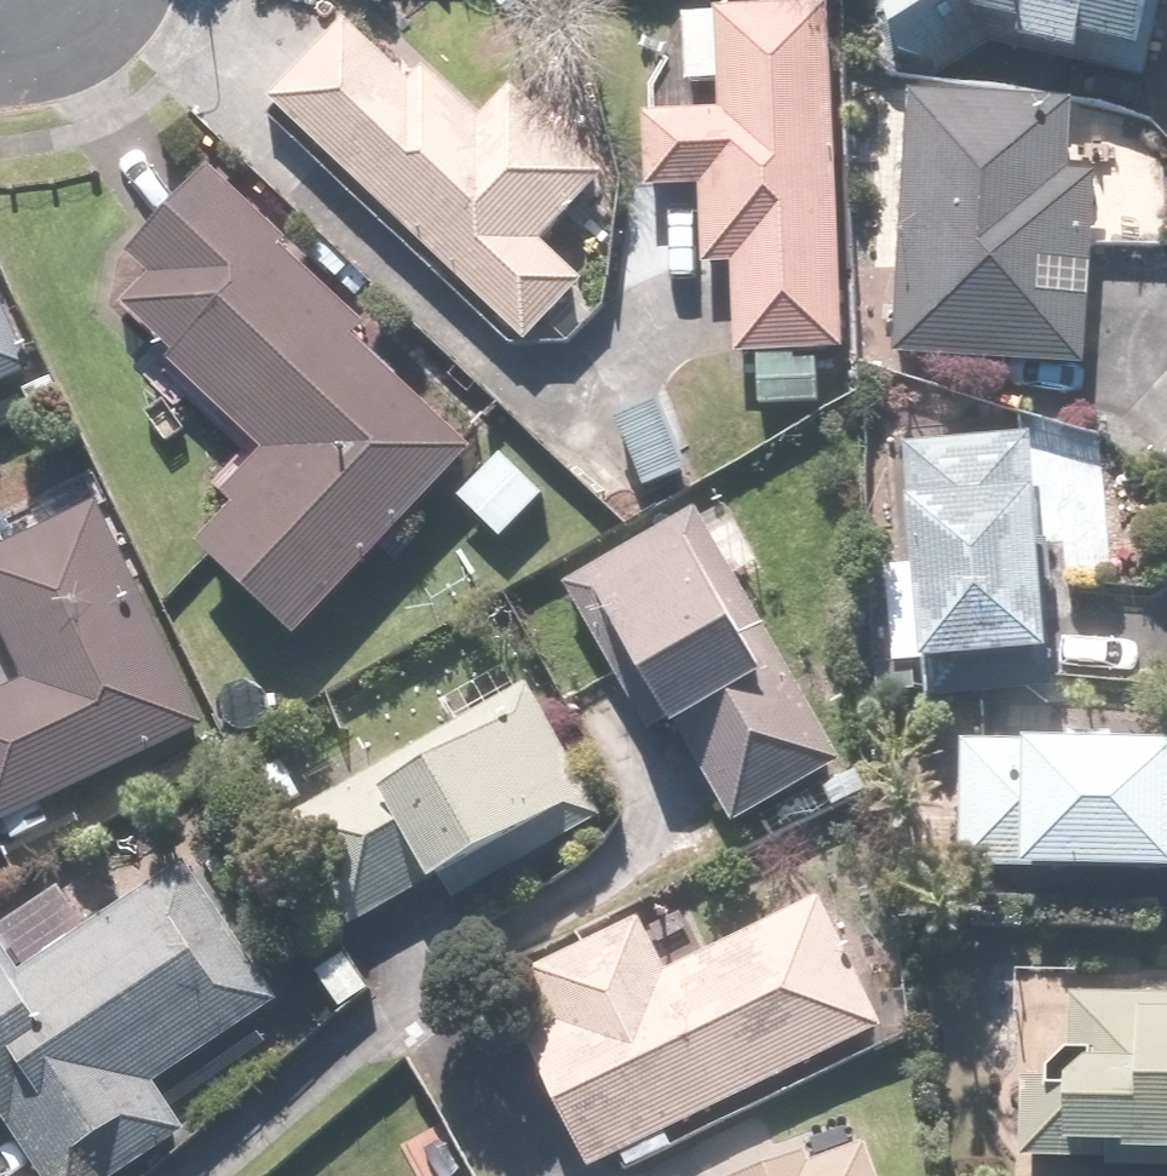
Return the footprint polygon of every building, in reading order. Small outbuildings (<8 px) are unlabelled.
[(874,46),(916,68),(959,60),(962,31),(1003,38),(1000,55),(1059,65),(1063,43),(1138,56),(1148,0),(880,0),(874,46)] [(731,362),(744,361),(746,411),(813,409),(811,359),(834,358),(819,16),(676,22),(679,89),(715,88),(717,121),(633,124),(636,200),(700,197),(703,273),(727,272),(731,362)] [(338,32),(264,109),(514,349),(573,287),(533,248),(599,180),(510,95),(479,127),(418,68),(397,90),(338,32)] [(1061,117),(900,111),(890,361),(1080,369),(1089,178),(1058,176),(1061,117)] [(464,455),(347,349),(365,329),(197,178),(121,262),(141,280),(102,324),(248,457),(213,496),(230,512),(185,561),(285,652),(464,455)] [(25,377),(0,323),(0,389),(25,377)] [(648,391),(598,410),(628,492),(679,473),(648,391)] [(1022,432),(896,444),(903,510),(897,511),(903,573),(872,577),(881,670),(1033,656),(1019,516),(1030,515),(1022,432)] [(537,499),(494,459),(454,504),(497,543),(537,499)] [(0,547),(0,658),(15,689),(0,696),(0,830),(194,736),(84,506),(0,547)] [(695,526),(688,514),(562,588),(653,746),(680,730),(734,822),(836,763),(727,577),(759,559),(729,507),(695,526)] [(590,825),(518,693),(275,825),(334,934),(486,851),(499,875),(590,825)] [(956,744),(951,877),(1166,886),(1166,753),(956,744)] [(21,1175),(98,1175),(168,1126),(144,1091),(269,1002),(174,868),(84,933),(56,894),(0,934),(0,1147),(21,1175)] [(518,1037),(580,1172),(872,1037),(810,903),(662,972),(639,923),(530,973),(552,1021),(518,1037)] [(1005,997),(1001,1160),(1166,1164),(1166,1000),(1005,997)] [(860,1151),(803,1172),(790,1137),(723,1162),(728,1175),(870,1175),(860,1151)]
